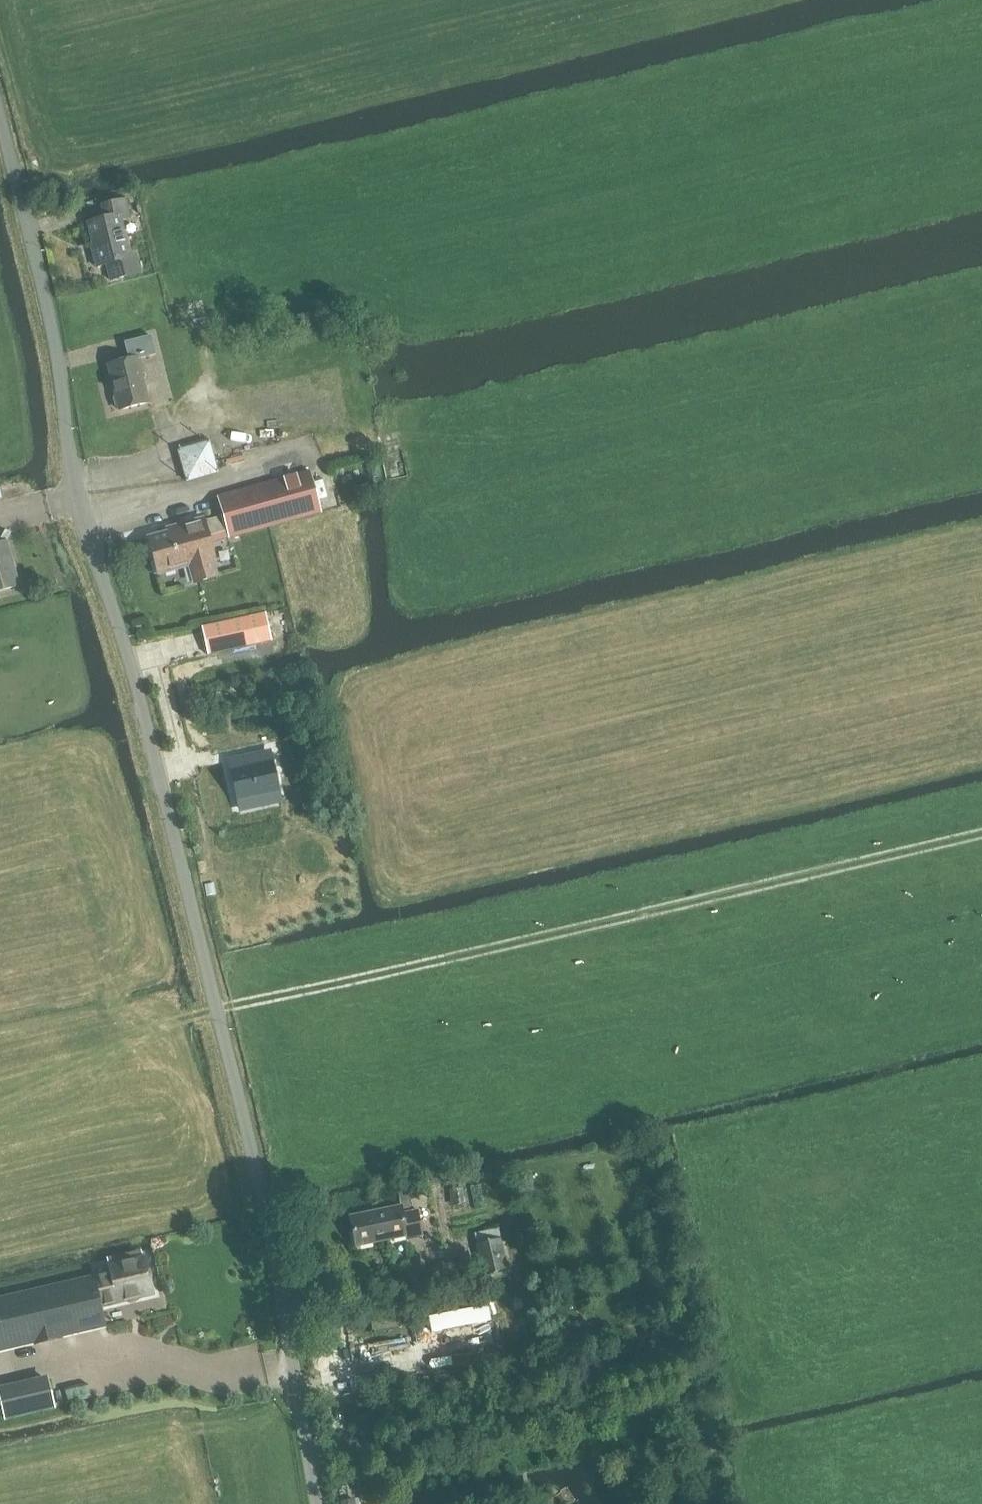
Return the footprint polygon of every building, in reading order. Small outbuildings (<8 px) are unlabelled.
[(143,272),(138,254),(132,256),(122,219),(132,216),(127,199),(102,206),(106,219),(88,224),(95,248),(90,250),(95,267),(105,264),(110,281),(143,272)] [(120,409),(121,410),(149,403),(142,375),(144,374),(140,359),(157,355),(152,336),(126,343),(130,361),(110,366),(117,394),(114,395),(117,409),(120,409)] [(189,481),(219,472),(211,442),(180,450),(189,481)] [(218,495),(224,515),(203,521),(203,519),(182,525),(183,529),(150,539),(160,573),(191,565),(196,582),(217,576),(212,559),(215,558),(208,538),(229,532),(231,539),(323,513),(311,470),(218,495)] [(375,485),(356,488),(358,499),(377,496),(375,485)] [(20,585),(8,542),(0,544),(0,590),(20,585)] [(269,620),(267,613),(203,626),(209,654),(273,640),(272,638),(269,620)] [(281,618),(269,620),(272,638),(285,635),(281,618)] [(270,752),(231,761),(240,801),(279,793),(270,752)] [(405,1239),(422,1235),(416,1203),(414,1195),(407,1196),(406,1188),(399,1190),(402,1206),(351,1217),(357,1246),(405,1235),(405,1239)] [(463,1190),(451,1192),(453,1207),(466,1205),(463,1190)] [(485,1275),(508,1270),(501,1239),(478,1244),(485,1275)] [(110,1272),(0,1299),(0,1348),(36,1339),(37,1343),(60,1337),(59,1334),(106,1322),(101,1303),(154,1290),(145,1255),(108,1264),(110,1272)] [(438,1314),(429,1316),(433,1333),(442,1331),(438,1314)] [(374,1333),(401,1328),(399,1316),(371,1322),(374,1333)] [(49,1380),(25,1385),(32,1413),(55,1408),(49,1380)]
